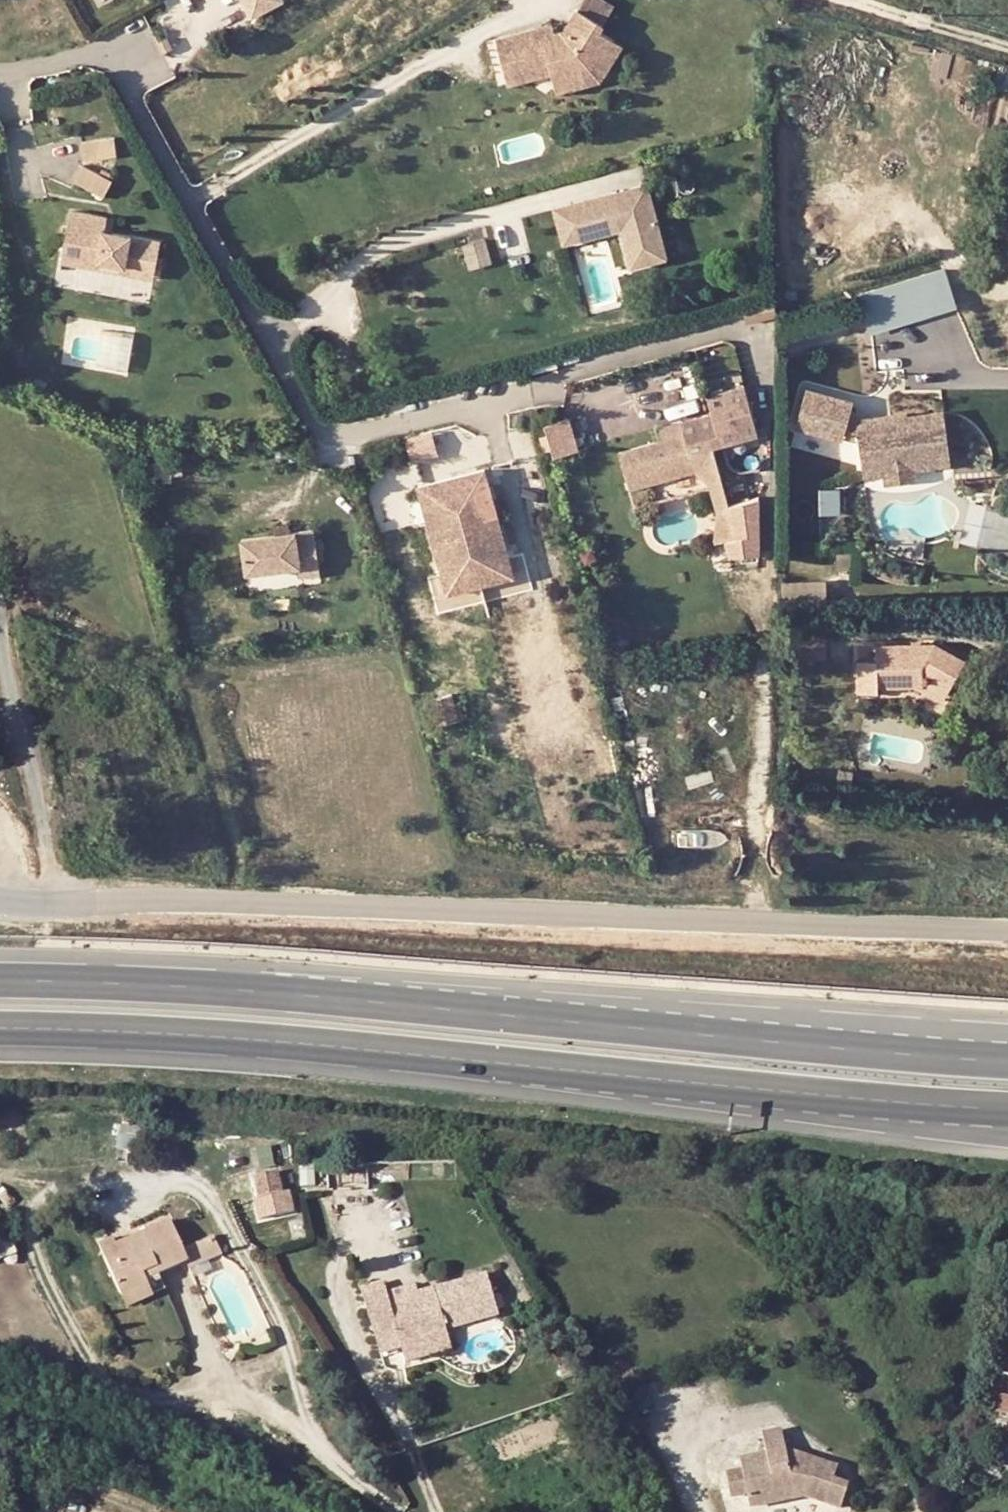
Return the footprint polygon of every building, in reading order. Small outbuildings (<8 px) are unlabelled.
[(549,61),(603,46),(599,44),(610,26),(597,16),(601,10),(584,0),(571,0),(560,18),(552,19),(531,24),(529,16),(495,24),(506,69),(549,59),(549,61)] [(601,10),(607,0),(584,0),(601,10)] [(550,11),(529,16),(531,24),(552,19),(550,11)] [(608,50),(603,46),(549,61),(550,64),(579,57),(596,67),(608,50)] [(117,156),(114,138),(80,143),(83,162),(117,156)] [(111,181),(80,166),(72,183),(102,198),(111,181)] [(658,229),(651,203),(645,205),(636,172),(550,195),(560,230),(617,214),(623,238),(658,229)] [(106,233),(110,217),(70,210),(62,252),(79,254),(76,267),(97,272),(99,263),(116,266),(115,275),(140,280),(142,269),(156,271),(162,244),(106,233)] [(662,242),(658,229),(623,238),(628,253),(662,242)] [(60,264),(76,267),(79,254),(62,252),(60,264)] [(97,272),(115,275),(116,266),(99,263),(97,272)] [(154,283),(156,271),(142,269),(140,280),(154,283)] [(958,459),(955,406),(861,412),(860,395),(814,384),(803,427),(810,427),(834,433),(845,432),(847,451),(845,457),(859,461),(865,437),(867,471),(899,479),(923,478),(926,465),(957,463),(958,459)] [(691,454),(707,469),(719,464),(708,429),(701,431),(692,400),(678,405),(681,417),(658,423),(615,436),(625,472),(691,454)] [(654,411),(658,423),(681,417),(678,405),(654,411)] [(554,456),(585,448),(577,415),(546,423),(554,456)] [(416,485),(403,489),(409,510),(421,507),(434,559),(500,543),(478,454),(413,470),(416,485)] [(725,486),(719,464),(707,469),(713,491),(725,486)] [(827,486),(825,508),(842,510),(844,488),(827,486)] [(735,518),(726,494),(714,498),(710,519),(713,525),(735,518)] [(1007,546),(1007,507),(975,499),(966,537),(1007,546)] [(303,564),(305,574),(324,571),(319,528),(246,536),(249,568),(303,564)] [(505,562),(500,543),(434,559),(438,579),(505,562)] [(789,602),(832,599),(831,577),(787,580),(789,602)] [(870,652),(851,653),(852,684),(871,684),(872,679),(911,680),(937,693),(960,650),(928,634),(870,637),(870,652)] [(518,745),(516,718),(493,719),(494,746),(518,745)] [(254,1163),(261,1184),(283,1177),(276,1156),(254,1163)] [(146,1283),(144,1276),(141,1270),(153,1265),(155,1272),(187,1261),(170,1215),(113,1234),(110,1227),(96,1233),(117,1290),(146,1283)] [(144,1276),(155,1272),(153,1265),(141,1270),(144,1276)] [(381,1329),(403,1322),(410,1343),(413,1354),(436,1347),(432,1336),(429,1327),(468,1314),(466,1307),(484,1301),(479,1286),(475,1273),(456,1279),(455,1273),(423,1284),(394,1293),(392,1286),(388,1275),(365,1283),(381,1329)] [(392,1286),(394,1293),(423,1284),(421,1277),(392,1286)] [(494,1281),(479,1286),(484,1301),(489,1317),(505,1312),(494,1281)] [(150,1293),(146,1283),(117,1290),(121,1303),(150,1293)] [(432,1336),(489,1317),(484,1301),(466,1307),(468,1314),(429,1327),(432,1336)] [(381,1329),(388,1350),(410,1343),(403,1322),(381,1329)] [(867,1493),(871,1470),(855,1467),(857,1454),(822,1448),(820,1461),(810,1462),(806,1446),(805,1444),(798,1425),(779,1432),(786,1451),(761,1460),(765,1471),(749,1476),(757,1498),(773,1493),(777,1506),(804,1496),(801,1487),(817,1481),(828,1484),(829,1487),(867,1493)] [(820,1461),(822,1448),(806,1446),(810,1462),(820,1461)] [(804,1496),(829,1487),(828,1484),(817,1481),(801,1487),(804,1496)]
